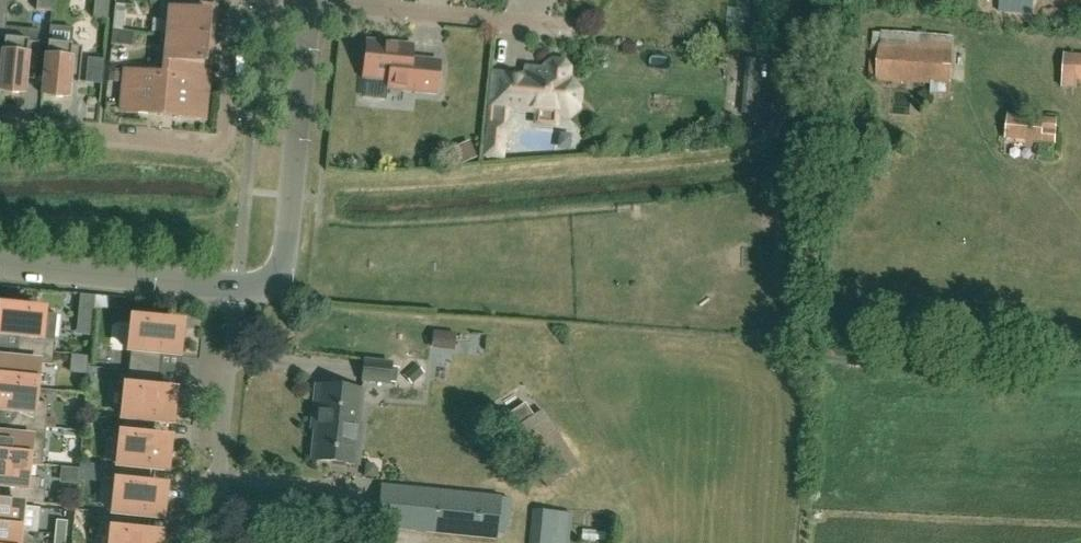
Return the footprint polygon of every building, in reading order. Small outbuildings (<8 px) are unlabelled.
[(52,0),(37,0),(36,10),(51,11),(52,0)] [(108,19),(110,0),(94,0),(92,18),(108,19)] [(999,12),(1032,15),(1033,0),(1000,0),(999,12)] [(161,34),(212,39),(207,38),(207,29),(213,29),(214,14),(191,11),(191,6),(193,6),(193,4),(171,2),(170,9),(163,9),(163,18),(169,19),(168,34),(161,34)] [(122,31),(124,5),(115,4),(112,30),(122,31)] [(0,83),(0,91),(23,93),(23,91),(26,91),(27,79),(24,79),(25,72),(34,73),(34,77),(35,78),(39,43),(26,41),(27,31),(9,30),(8,40),(4,39),(0,83)] [(167,76),(204,80),(208,80),(208,79),(203,78),(205,54),(210,54),(212,39),(161,34),(160,43),(167,44),(164,74),(125,71),(167,76)] [(388,88),(437,93),(440,62),(411,60),(413,47),(366,42),(366,45),(363,47),(362,57),(365,61),(363,77),(389,79),(388,88)] [(950,97),(954,48),(880,43),(876,81),(931,85),(930,95),(950,97)] [(69,96),(71,84),(68,83),(69,76),(78,77),(78,82),(79,82),(83,47),(48,44),(43,95),(67,98),(67,95),(69,96)] [(1065,55),(1063,90),(1077,90),(1077,80),(1080,81),(1080,56),(1065,55)] [(751,60),(750,78),(761,78),(762,61),(751,60)] [(558,123),(559,113),(568,114),(577,107),(579,90),(572,82),(567,81),(568,69),(563,62),(552,61),(546,66),(546,71),(535,70),(526,77),(494,74),(491,107),(535,111),(534,121),(558,123)] [(167,76),(125,71),(125,72),(129,72),(127,85),(124,85),(121,112),(149,114),(149,112),(163,113),(167,76)] [(204,120),(206,93),(203,93),(204,80),(167,76),(163,113),(176,114),(176,117),(204,120)] [(759,96),(748,96),(747,113),(758,114),(759,96)] [(1011,119),(1009,139),(1055,143),(1057,123),(1011,119)] [(486,156),(502,158),(505,125),(489,124),(486,156)] [(25,337),(24,350),(53,353),(57,315),(43,313),(35,312),(36,302),(37,302),(16,300),(16,310),(0,309),(0,314),(0,335),(25,337)] [(130,371),(156,374),(158,355),(178,357),(181,326),(165,325),(166,314),(124,310),(124,311),(125,311),(124,322),(133,323),(131,352),(132,353),(130,371)] [(0,360),(0,385),(36,389),(38,364),(52,365),(53,353),(24,350),(23,362),(0,360)] [(363,360),(361,380),(390,382),(391,363),(363,360)] [(424,372),(416,363),(403,375),(411,383),(424,372)] [(155,386),(156,374),(130,371),(125,419),(152,422),(171,423),(174,393),(157,392),(157,386),(155,386)] [(17,425),(46,428),(48,404),(34,402),(36,389),(0,385),(0,411),(18,412),(17,425)] [(317,386),(313,420),(318,420),(314,461),(360,465),(363,432),(360,432),(364,390),(317,386)] [(152,422),(125,419),(120,467),(147,469),(167,471),(170,441),(152,439),(153,434),(150,434),(152,422)] [(46,428),(17,425),(16,438),(0,436),(0,461),(28,464),(42,466),(43,452),(46,428)] [(44,504),(45,490),(40,490),(41,479),(27,478),(28,464),(0,461),(0,487),(11,488),(10,499),(4,499),(4,500),(44,504)] [(146,482),(147,469),(120,467),(115,514),(142,517),(162,519),(165,489),(148,487),(148,482),(146,482)] [(509,499),(501,498),(501,495),(383,484),(378,526),(496,538),(497,532),(505,533),(509,499)] [(20,531),(22,507),(0,505),(0,529),(20,531)] [(569,538),(571,512),(534,509),(531,542),(568,542),(569,538)] [(115,514),(112,542),(159,542),(160,537),(143,535),(144,529),(141,529),(142,517),(115,514)] [(66,536),(67,522),(56,521),(55,535),(66,536)] [(19,532),(20,531),(0,529),(0,542),(18,542),(19,532)] [(66,536),(55,535),(54,542),(65,542),(66,536)]
